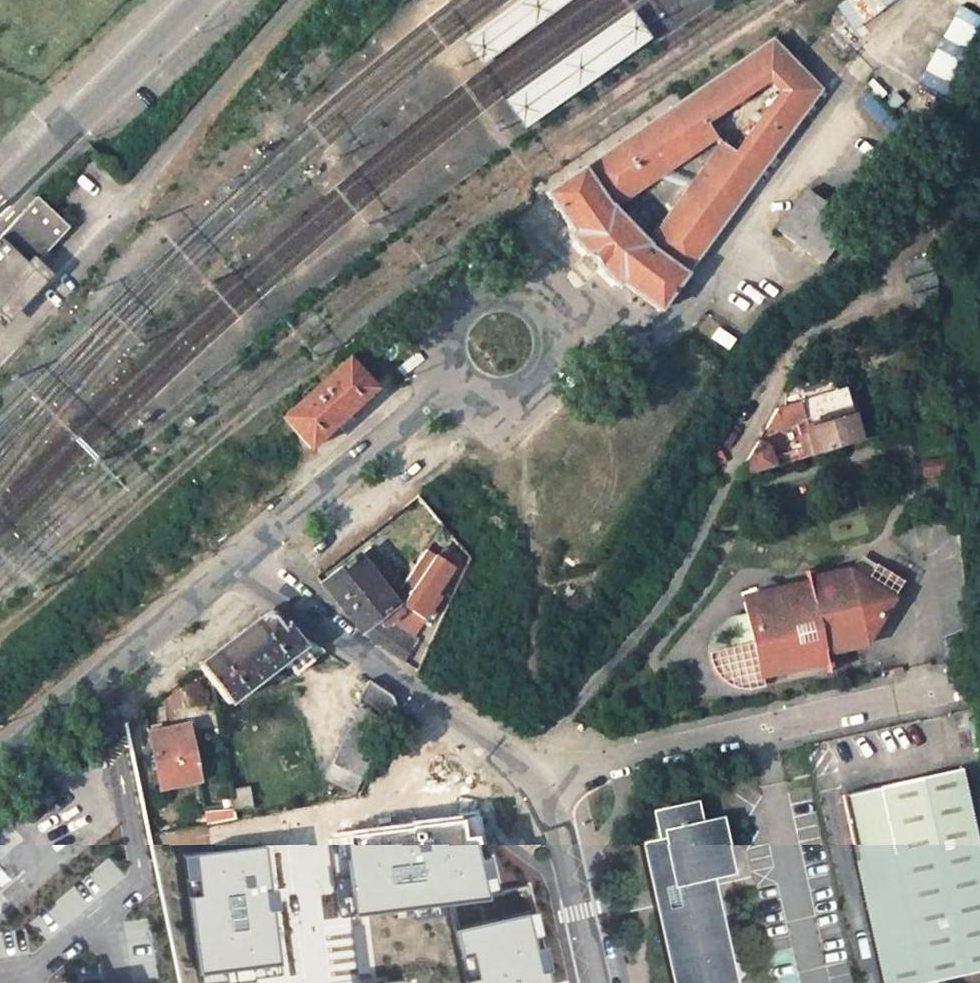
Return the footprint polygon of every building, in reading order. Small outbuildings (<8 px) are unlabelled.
[(461,41),(480,67),(571,0),(517,0),(461,41)] [(894,0),(836,0),(832,3),(848,29),(894,0)] [(954,4),(917,81),(943,93),(979,17),(954,4)] [(631,10),(503,101),(524,129),(651,38),(631,10)] [(569,233),(617,285),(621,282),(660,310),(818,85),(793,57),(773,34),(561,180),(545,192),(573,228),(569,233)] [(808,246),(833,207),(803,181),(779,218),(808,246)] [(0,228),(0,318),(40,274),(29,264),(62,227),(29,197),(0,228)] [(895,278),(899,292),(922,285),(919,271),(895,278)] [(900,295),(903,309),(926,303),(923,290),(900,295)] [(283,419),(310,447),(374,388),(348,360),(283,419)] [(776,405),(763,426),(778,434),(791,423),(801,449),(770,457),(768,451),(755,441),(735,476),(859,440),(841,387),(829,391),(824,378),(785,389),(789,401),(776,405)] [(946,458),(937,460),(938,475),(948,473),(946,458)] [(933,475),(932,460),(922,461),(924,476),(933,475)] [(452,570),(426,552),(392,599),(395,601),(422,620),(438,598),(434,595),(452,570)] [(330,595),(359,632),(403,661),(417,640),(412,637),(379,616),(395,604),(393,602),(356,555),(303,579),(330,595)] [(854,561),(848,572),(863,581),(873,563),(865,558),(864,558),(862,557),(861,557),(860,557),(859,558),(858,558),(857,558),(856,559),(856,560),(855,560),(854,561)] [(731,647),(710,650),(714,670),(722,668),(724,676),(731,676),(733,684),(735,685),(740,686),(744,686),(748,686),(753,685),(752,678),(759,677),(758,670),(786,664),(788,670),(825,662),(823,655),(822,650),(848,644),(854,635),(858,637),(865,626),(870,630),(900,581),(873,563),(863,581),(848,572),(776,588),(776,587),(775,585),(773,583),(772,582),(770,581),(767,581),(766,581),(763,582),(761,583),(760,585),(759,587),(758,589),(758,591),(760,597),(743,601),(749,625),(733,629),(731,631),(729,632),(729,635),(729,637),(731,647)] [(422,620),(395,601),(393,602),(395,604),(379,616),(412,637),(422,620)] [(749,625),(745,611),(741,612),(737,613),(733,615),(728,618),(724,620),(722,622),(719,625),(717,628),(715,630),(713,634),(711,639),(709,643),(709,648),(708,650),(710,650),(731,647),(729,637),(729,635),(729,632),(731,631),(733,629),(749,625)] [(296,676),(325,652),(280,622),(273,617),(263,616),(241,633),(197,666),(228,703),(284,661),(296,676)] [(822,650),(823,655),(861,647),(870,630),(865,626),(858,637),(854,635),(848,644),(822,650)] [(759,677),(788,670),(786,664),(758,670),(759,677)] [(394,698),(369,681),(358,698),(392,720),(399,708),(394,698)] [(362,709),(325,780),(354,795),(391,724),(362,709)] [(150,735),(161,789),(200,780),(188,726),(150,735)] [(979,982),(979,860),(962,779),(842,804),(881,982),(978,982),(979,982)] [(650,873),(662,881),(668,909),(667,952),(674,982),(734,982),(731,971),(727,972),(721,946),(725,944),(716,902),(706,896),(697,898),(694,886),(703,885),(708,875),(717,874),(716,871),(726,852),(722,838),(705,827),(704,821),(698,823),(693,804),(652,813),(658,842),(643,845),(650,873)] [(476,817),(349,833),(358,915),(495,899),(476,817)] [(288,969),(271,844),(187,856),(204,980),(288,969)] [(10,882),(0,870),(0,890),(10,882)] [(662,881),(650,873),(667,952),(668,909),(662,881)] [(706,896),(703,885),(694,886),(697,898),(706,896)] [(535,916),(461,932),(473,982),(553,982),(535,916)]
